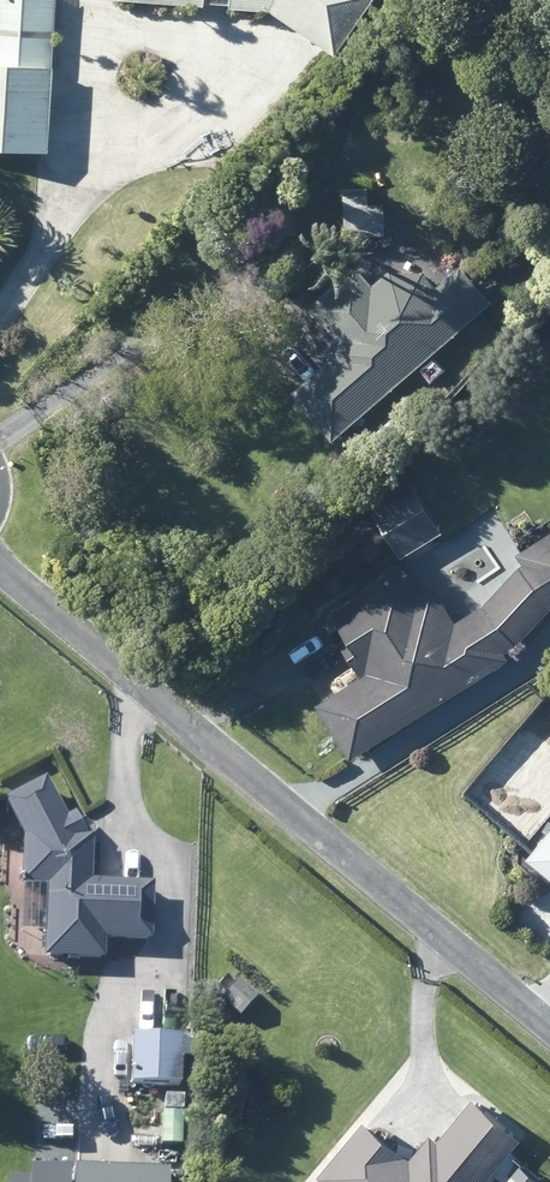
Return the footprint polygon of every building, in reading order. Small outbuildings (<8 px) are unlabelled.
[(51,0),(0,0),(0,149),(37,151),(43,152),(51,0)] [(266,10),(324,50),(331,56),(369,0),(133,0),(266,10)] [(354,236),(369,235),(368,220),(354,220),(354,236)] [(491,303),(461,269),(437,290),(423,273),(392,271),(374,288),(356,268),(309,308),(339,341),(326,352),(333,360),(293,395),(332,440),(491,303)] [(442,534),(410,484),(370,508),(401,558),(442,534)] [(549,602),(549,535),(539,542),(519,555),(525,564),(549,602)] [(549,612),(549,602),(525,564),(489,603),(477,610),(457,623),(434,588),(419,597),(400,566),(363,590),(365,593),(332,614),(348,638),(340,643),(361,677),(323,701),(317,705),(351,759),(508,660),(505,654),(518,647),(549,612)] [(89,839),(74,814),(66,819),(44,780),(5,803),(24,837),(22,889),(46,889),(45,956),(44,961),(98,963),(105,963),(105,941),(152,943),(154,884),(101,882),(91,882),(92,841),(92,839),(89,839)] [(527,860),(549,879),(549,832),(527,860)] [(255,992),(236,977),(219,996),(238,1012),(255,992)] [(161,1087),(180,1087),(181,1040),(130,1039),(130,1051),(124,1051),(108,1051),(108,1076),(130,1077),(129,1087),(161,1087)] [(182,1112),(183,1097),(165,1097),(165,1111),(177,1111),(182,1112)] [(520,1140),(472,1100),(437,1142),(431,1137),(425,1144),(414,1157),(411,1161),(397,1150),(374,1130),(367,1126),(364,1122),(318,1177),(322,1181),(324,1181),(485,1181),(520,1140)] [(513,1181),(522,1181),(531,1172),(517,1160),(522,1155),(516,1151),(499,1170),(513,1181)] [(74,1160),(74,1181),(168,1181),(169,1163),(74,1160)]
